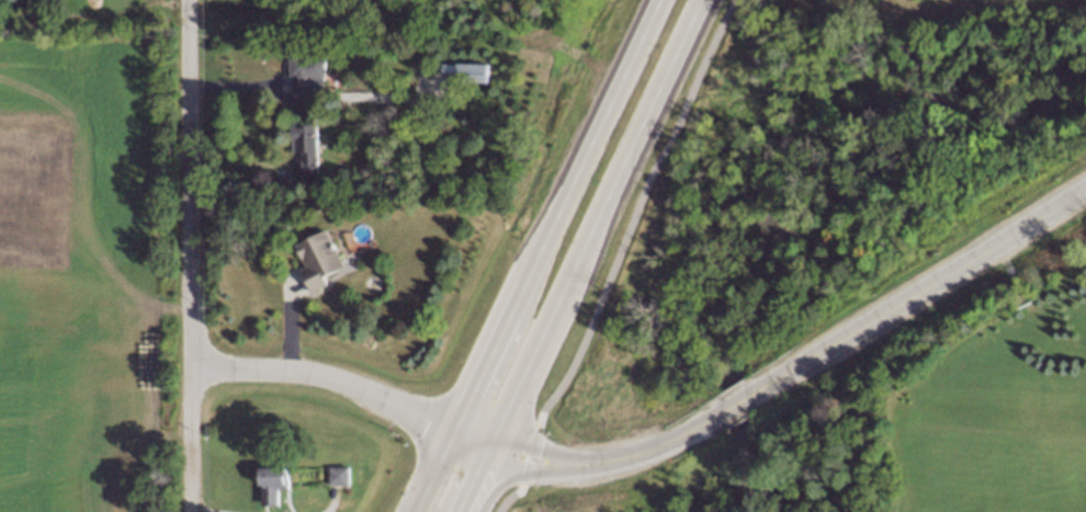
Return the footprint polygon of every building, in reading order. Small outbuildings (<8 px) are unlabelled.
[(285,89),(285,75),(282,75),(282,52),(318,53),(318,73),(305,73),(305,90),(285,89)] [(448,79),(449,56),(479,57),(478,79),(448,79)] [(296,173),(296,151),(289,151),(289,139),(286,139),(286,125),(313,125),(313,173),(296,173)] [(270,186),(270,172),(282,172),(282,187),(270,186)] [(316,208),(310,212),(305,203),(310,200),(316,208)] [(340,266),(319,276),(323,284),(306,293),(295,270),(301,266),(290,244),(320,229),(340,266)] [(274,489),(274,504),(258,503),(259,485),(254,483),(254,466),(282,467),(281,471),(285,471),(285,490),(274,489)] [(325,485),(326,466),(344,467),(344,486),(325,485)]
